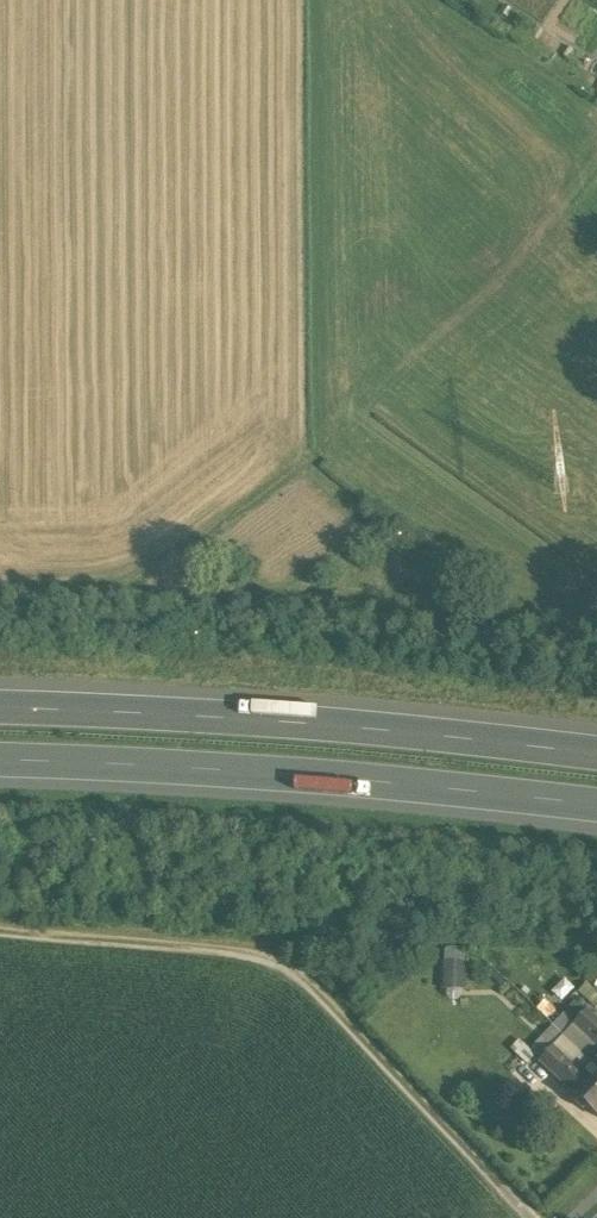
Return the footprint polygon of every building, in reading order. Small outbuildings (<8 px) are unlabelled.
[(445,988),(466,989),(468,947),(446,946),(445,988)] [(576,1003),(553,1028),(562,1036),(573,1024),(585,1012),(576,1003)] [(586,1011),(585,1012),(573,1024),(596,1046),(596,1021),(586,1011)] [(553,1028),(530,1052),(540,1061),(551,1048),(562,1036),(553,1028)] [(583,1077),(551,1048),(540,1061),(539,1062),(571,1091),(583,1077)] [(594,1065),(583,1077),(571,1091),(570,1092),(596,1117),(596,1068),(594,1065)]
